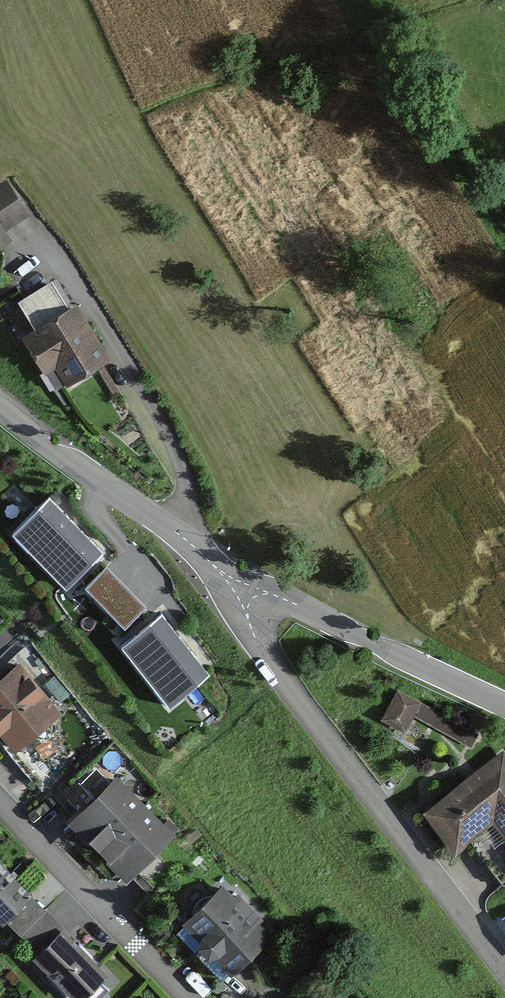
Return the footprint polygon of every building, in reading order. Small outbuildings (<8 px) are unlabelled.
[(19,242),(10,229),(32,214),(11,183),(0,191),(0,254),(19,242)] [(43,331),(30,339),(66,396),(114,366),(78,310),(71,315),(53,288),(27,305),(43,331)] [(55,490),(18,526),(73,583),(111,546),(55,490)] [(152,598),(113,561),(93,581),(132,618),(152,598)] [(173,606),(129,638),(174,699),(217,666),(173,606)] [(0,689),(0,722),(22,753),(65,722),(27,669),(0,689)] [(476,733),(399,696),(389,718),(410,728),(416,715),(472,742),(476,733)] [(441,813),(469,850),(503,823),(504,826),(504,762),(441,813)] [(100,845),(143,805),(117,777),(74,817),(100,845)] [(127,873),(169,832),(143,805),(100,845),(127,873)] [(16,921),(41,896),(0,855),(0,904),(16,921)] [(275,938),(228,892),(196,924),(212,941),(206,947),(237,977),(275,938)] [(37,955),(78,997),(79,997),(105,973),(64,930),(37,955)]
